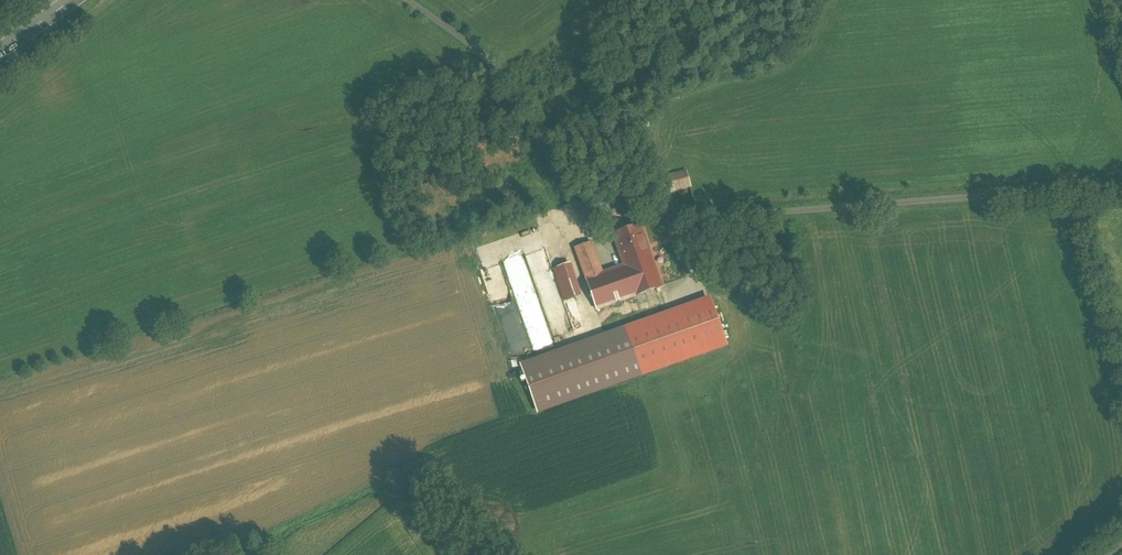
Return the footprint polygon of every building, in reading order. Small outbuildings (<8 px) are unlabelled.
[(686,173),(669,177),(673,190),(690,185),(686,173)] [(640,226),(614,235),(625,267),(651,257),(640,226)] [(625,267),(602,275),(591,243),(575,249),(587,281),(586,281),(596,310),(662,287),(651,257),(625,267)] [(564,266),(553,269),(565,301),(575,298),(564,266)] [(709,298),(522,364),(539,412),(684,361),(671,323),(713,308),(709,298)] [(713,308),(671,323),(684,361),(726,346),(713,308)]
